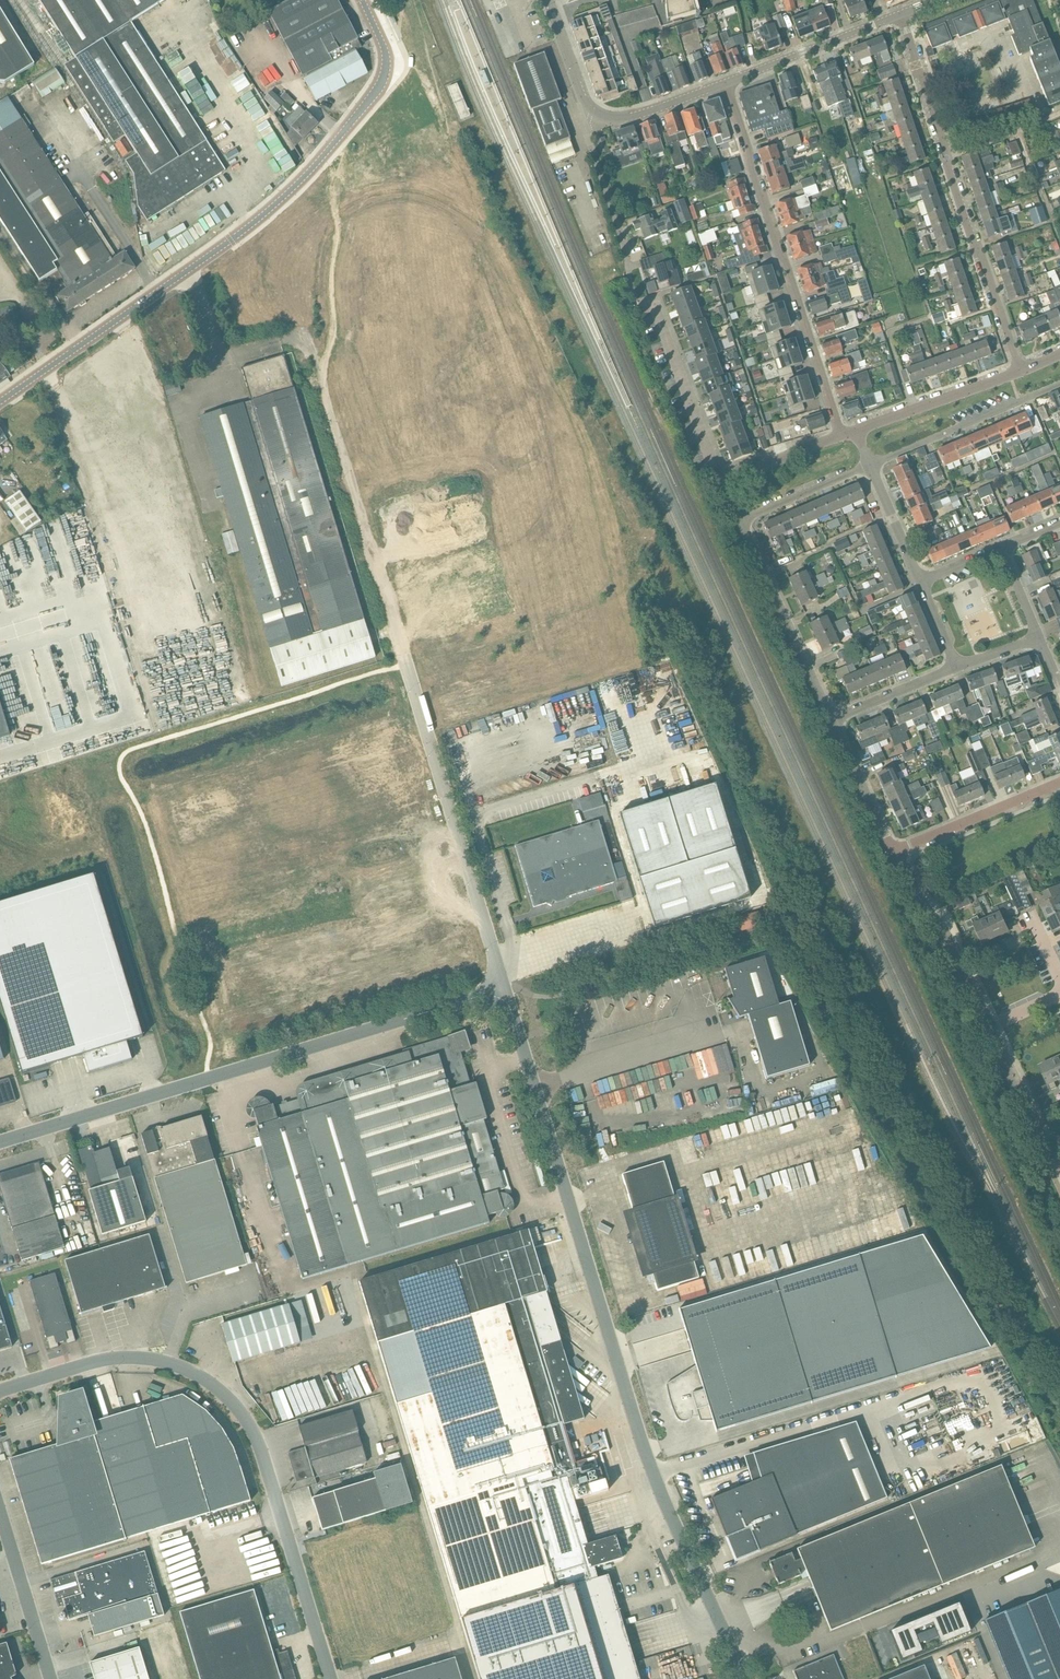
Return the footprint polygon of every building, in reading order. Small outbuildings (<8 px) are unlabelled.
[(76,58),(65,65),(114,143),(125,136),(137,154),(126,161),(134,174),(138,206),(147,221),(224,171),(132,26),(131,23),(130,22),(165,0),(39,0),(76,58)] [(337,0),(291,0),(269,12),(306,81),(357,53),(356,51),(362,47),(337,0)] [(607,5),(615,16),(619,28),(657,16),(661,27),(682,21),(681,18),(700,12),(696,0),(605,0),(607,5)] [(786,12),(796,10),(794,0),(783,0),(786,12)] [(863,2),(862,0),(853,0),(845,3),(851,18),(867,12),(863,2)] [(930,23),(941,49),(999,25),(1002,33),(1002,34),(999,41),(999,42),(999,43),(999,44),(1008,66),(1024,60),(1037,93),(1059,84),(1059,74),(1030,0),(989,0),(930,23)] [(604,22),(612,19),(611,17),(607,5),(573,17),(575,23),(570,25),(574,36),(595,28),(590,15),(600,11),(604,22)] [(826,15),(823,8),(822,7),(807,13),(815,32),(831,26),(826,14),(826,15)] [(6,83),(35,65),(0,8),(0,82),(6,83)] [(800,38),(815,32),(807,13),(792,19),(795,26),(795,27),(800,38)] [(786,27),(782,16),(781,14),(773,17),(778,30),(786,27)] [(693,21),(683,25),(685,33),(696,30),(693,21)] [(766,27),(753,32),(756,39),(761,37),(762,41),(766,51),(782,45),(778,35),(776,31),(774,24),(766,27)] [(578,46),(599,38),(595,28),(574,36),(578,46)] [(744,65),(740,55),(738,49),(737,49),(734,40),(730,41),(727,32),(721,34),(728,53),(726,54),(732,70),(744,65)] [(725,54),(721,43),(717,34),(710,37),(712,45),(711,45),(714,53),(708,55),(716,76),(728,71),(722,55),(725,54)] [(881,56),(884,62),(891,60),(882,37),(866,44),(871,57),(882,52),(883,55),(881,56)] [(582,57),(603,49),(599,38),(578,46),(582,57)] [(638,41),(631,43),(635,54),(642,52),(638,41)] [(860,61),(871,57),(866,44),(849,50),(854,63),(855,63),(858,70),(863,68),(860,61)] [(585,67),(606,59),(603,49),(582,57),(585,67)] [(306,81),(311,91),(316,101),(368,73),(357,53),(306,81)] [(709,78),(706,68),(703,62),(699,53),(692,55),(696,65),(691,67),(697,83),(709,78)] [(544,54),(514,65),(531,111),(532,111),(546,148),(571,139),(557,102),(561,100),(544,54)] [(659,54),(645,59),(649,70),(651,69),(656,81),(652,82),(658,97),(671,93),(665,77),(667,76),(661,61),(659,54)] [(691,85),(687,75),(684,67),(676,70),(671,57),(661,61),(667,76),(673,92),(691,85)] [(589,78),(610,70),(606,59),(585,67),(589,78)] [(835,63),(824,67),(839,104),(842,115),(853,112),(849,100),(847,101),(838,77),(840,76),(835,63)] [(824,67),(813,71),(817,81),(818,84),(822,83),(831,107),(839,104),(824,67)] [(881,80),(894,76),(891,67),(878,72),(881,80)] [(42,99),(66,84),(55,68),(32,82),(42,99)] [(486,86),(491,84),(485,69),(480,71),(486,86)] [(593,88),(614,80),(610,70),(589,78),(593,88)] [(852,88),(862,84),(858,72),(847,77),(852,88)] [(792,73),(779,77),(782,84),(779,85),(785,103),(798,99),(795,89),(797,88),(792,73)] [(604,103),(638,90),(633,76),(625,79),(629,90),(619,94),(614,80),(593,88),(597,99),(602,97),(604,103)] [(902,93),(898,80),(898,79),(884,84),(889,98),(902,93)] [(457,121),(467,117),(457,84),(446,87),(457,121)] [(794,131),(787,110),(779,113),(769,85),(770,85),(770,84),(739,94),(740,95),(741,95),(753,132),(752,132),(752,133),(764,129),(768,140),(794,131)] [(648,88),(640,90),(642,101),(650,99),(648,88)] [(272,91),(264,99),(278,112),(285,103),(272,91)] [(295,102),(286,93),(281,98),(290,107),(295,102)] [(907,106),(902,93),(882,100),(876,102),(869,104),(871,110),(878,108),(884,106),(883,106),(891,103),(893,111),(907,106)] [(808,95),(800,97),(804,110),(812,108),(808,95)] [(0,103),(0,219),(40,281),(58,270),(66,283),(64,284),(67,289),(56,296),(67,313),(136,269),(125,252),(117,257),(88,213),(85,214),(83,211),(81,212),(11,102),(8,98),(0,103)] [(720,102),(719,100),(717,101),(716,101),(703,105),(709,125),(710,127),(725,121),(725,119),(720,103),(720,102)] [(991,128),(1034,114),(1029,100),(986,114),(991,128)] [(885,128),(898,124),(911,119),(907,106),(893,111),(885,114),(887,120),(875,124),(878,131),(885,128)] [(318,124),(310,117),(307,113),(306,113),(302,109),(288,123),(292,128),(293,128),(287,135),(295,147),(303,139),(304,139),(318,124)] [(703,132),(707,130),(704,121),(702,122),(698,109),(681,114),(689,136),(694,135),(698,148),(707,145),(711,158),(719,155),(714,137),(713,137),(705,139),(703,132)] [(687,140),(682,123),(678,113),(665,118),(668,126),(666,126),(669,135),(665,136),(664,134),(675,168),(685,165),(679,147),(681,147),(679,142),(687,140)] [(902,137),(916,133),(911,119),(898,124),(902,137)] [(660,138),(658,131),(655,121),(640,126),(646,143),(648,142),(649,148),(660,144),(658,139),(660,138)] [(723,140),(731,138),(725,121),(710,127),(713,137),(714,137),(721,135),(723,140)] [(634,128),(615,134),(620,148),(624,158),(643,152),(640,141),(638,141),(634,128)] [(282,175),(293,169),(274,132),(262,139),(282,175)] [(920,146),(916,133),(902,137),(906,151),(920,146)] [(792,147),(802,144),(799,134),(785,138),(788,148),(787,148),(786,150),(789,158),(795,156),(792,147)] [(601,153),(609,151),(605,138),(597,140),(601,153)] [(124,157),(133,152),(125,139),(116,145),(124,157)] [(1013,156),(1021,154),(1016,142),(1008,144),(1013,156)] [(763,166),(780,160),(775,146),(758,151),(763,166)] [(925,160),(920,146),(906,151),(900,153),(894,155),(896,161),(908,157),(911,164),(925,160)] [(992,156),(978,161),(976,153),(961,158),(966,172),(992,163),(993,163),(995,162),(992,156)] [(726,177),(732,175),(742,172),(738,158),(726,162),(728,169),(724,170),(726,177)] [(789,158),(763,166),(768,180),(785,174),(806,167),(803,159),(790,163),(789,158)] [(854,158),(846,161),(853,181),(860,179),(854,158)] [(992,163),(966,172),(970,185),(985,180),(992,178),(990,170),(994,169),(992,163)] [(919,187),(933,183),(928,169),(914,174),(919,187)] [(772,194),(783,191),(790,189),(785,174),(768,180),(772,194)] [(803,189),(816,185),(813,177),(801,181),(803,189)] [(732,201),(747,196),(744,186),(747,185),(744,178),(729,183),(731,189),(728,190),(732,201)] [(975,198),(989,193),(985,180),(970,185),(975,198)] [(996,191),(1002,189),(1001,189),(1007,187),(1005,181),(993,185),(996,191)] [(842,189),(846,199),(862,194),(859,183),(842,189)] [(937,196),(933,183),(919,187),(912,190),(906,192),(909,200),(922,196),(923,201),(937,196)] [(906,192),(912,190),(910,184),(904,186),(906,192)] [(816,185),(803,189),(806,197),(819,193),(816,185)] [(660,194),(663,204),(677,200),(674,190),(660,194)] [(979,211),(994,207),(989,193),(975,198),(979,211)] [(740,216),(745,215),(755,211),(753,205),(750,205),(747,196),(732,201),(735,211),(738,210),(740,216)] [(928,214),(942,209),(937,196),(923,201),(928,214)] [(808,199),(801,201),(799,198),(792,200),(792,199),(776,205),(780,216),(810,206),(808,199)] [(687,205),(676,209),(682,225),(693,221),(687,205)] [(692,214),(698,212),(696,205),(690,208),(692,214)] [(806,219),(805,216),(812,213),(810,206),(780,216),(783,227),(800,222),(799,221),(806,219)] [(831,208),(814,214),(817,221),(833,216),(841,213),(839,206),(831,208)] [(1011,216),(1024,212),(1024,211),(1020,212),(1018,206),(996,214),(994,207),(979,211),(984,225),(1011,216)] [(1028,209),(1032,225),(1046,222),(1042,206),(1028,209)] [(893,211),(898,224),(903,222),(899,209),(893,211)] [(932,227),(946,223),(942,209),(928,214),(932,227)] [(638,221),(633,223),(636,230),(641,228),(645,240),(658,235),(657,234),(667,230),(668,233),(678,229),(671,210),(661,214),(663,219),(653,222),(651,216),(638,221)] [(698,212),(692,214),(694,220),(701,218),(698,212)] [(1011,216),(984,225),(988,238),(996,236),(1003,233),(1003,234),(1011,232),(1008,221),(1012,220),(1011,216)] [(827,218),(815,223),(817,229),(829,224),(827,218)] [(737,244),(745,241),(761,236),(757,226),(760,226),(758,219),(737,226),(739,233),(735,235),(737,244)] [(946,223),(932,227),(937,241),(951,236),(946,223)] [(712,253),(710,247),(709,243),(718,240),(713,229),(698,234),(705,255),(712,253)] [(790,249),(814,241),(810,230),(803,233),(803,232),(787,238),(790,249)] [(769,252),(766,245),(764,246),(761,236),(745,241),(748,251),(746,252),(748,259),(769,252)] [(955,249),(951,236),(937,241),(941,254),(955,249)] [(928,237),(922,239),(924,245),(930,243),(928,237)] [(794,260),(804,257),(811,255),(811,254),(817,252),(814,241),(790,249),(794,260)] [(996,262),(1010,257),(1006,243),(992,248),(996,262)] [(839,246),(833,248),(832,244),(819,249),(822,257),(841,250),(839,246)] [(824,264),(838,259),(839,262),(858,256),(854,246),(841,250),(822,257),(824,264)] [(1021,246),(1015,248),(1017,255),(1023,253),(1021,246)] [(712,253),(705,255),(707,262),(714,259),(712,253)] [(1019,261),(1025,259),(1023,253),(1017,255),(1019,261)] [(663,254),(653,257),(655,264),(665,261),(663,254)] [(1001,275),(1015,270),(1010,257),(996,262),(1001,275)] [(737,267),(747,264),(745,258),(735,261),(737,267)] [(963,273),(963,272),(958,259),(945,264),(947,271),(934,276),(936,282),(942,280),(949,277),(963,273)] [(670,262),(654,268),(658,281),(647,284),(650,294),(681,285),(676,270),(673,271),(670,262)] [(828,267),(823,269),(821,263),(814,265),(797,270),(801,282),(824,274),(830,272),(828,267)] [(774,279),(770,267),(759,270),(757,264),(744,268),(746,275),(747,275),(750,286),(774,279)] [(689,282),(709,276),(707,268),(687,275),(689,282)] [(1005,288),(1019,283),(1015,270),(1001,275),(1005,288)] [(715,274),(721,294),(730,291),(724,271),(715,274)] [(967,286),(963,273),(949,277),(954,291),(967,286)] [(824,274),(801,282),(805,293),(821,287),(828,285),(824,274)] [(861,296),(863,302),(872,299),(865,278),(848,284),(853,299),(861,296)] [(769,301),(769,300),(767,294),(778,290),(774,279),(750,286),(754,298),(756,305),(769,301)] [(1033,285),(1031,279),(1026,281),(1019,283),(1005,288),(1010,302),(1024,297),(1021,289),(1033,285)] [(932,290),(944,286),(942,280),(936,282),(937,283),(931,285),(932,290)] [(841,304),(845,303),(851,301),(846,285),(843,286),(843,285),(831,289),(832,290),(829,291),(830,296),(808,303),(812,315),(828,310),(827,307),(841,302),(841,304)] [(972,299),(967,286),(954,291),(958,304),(972,299)] [(690,287),(671,294),(675,306),(694,299),(690,287)] [(1059,300),(1055,290),(1054,290),(1046,293),(1051,305),(1041,309),(1044,316),(1051,331),(1059,327),(1059,317),(1057,311),(1054,304),(1059,302),(1059,300)] [(694,299),(675,306),(680,317),(698,310),(694,299)] [(977,313),(976,312),(972,299),(958,304),(963,317),(977,313)] [(945,308),(951,306),(949,300),(943,302),(945,308)] [(786,315),(782,303),(771,307),(769,301),(756,305),(758,312),(759,312),(762,323),(786,315)] [(17,327),(12,307),(0,310),(0,331),(17,327)] [(698,310),(680,317),(684,329),(685,328),(702,322),(702,321),(698,310)] [(819,336),(844,328),(845,330),(859,325),(854,311),(842,315),(841,312),(835,314),(836,317),(815,324),(819,336)] [(943,312),(932,315),(935,324),(946,321),(943,312)] [(768,341),(781,337),(779,330),(790,327),(786,315),(762,323),(763,323),(767,322),(771,332),(766,334),(768,341)] [(1038,337),(1051,331),(1044,316),(1031,322),(1038,337)] [(702,322),(685,328),(689,339),(708,332),(704,320),(702,321),(702,322)] [(1025,342),(1038,337),(1031,322),(1018,327),(1014,329),(1017,337),(1022,336),(1025,342)] [(910,332),(914,345),(925,341),(921,329),(910,332)] [(851,344),(850,341),(858,339),(855,330),(837,336),(838,339),(822,344),(826,357),(842,352),(841,347),(851,344)] [(708,332),(689,339),(693,349),(712,343),(708,332)] [(783,343),(781,337),(768,341),(770,348),(771,348),(774,359),(798,351),(794,340),(783,343)] [(944,349),(950,347),(948,341),(942,343),(944,349)] [(986,342),(978,344),(972,346),(977,360),(991,356),(986,342)] [(712,343),(693,349),(697,360),(714,354),(715,355),(716,354),(712,343)] [(938,351),(944,349),(942,343),(936,345),(938,351)] [(923,356),(919,344),(915,346),(913,346),(915,352),(925,379),(938,374),(933,360),(925,363),(923,356)] [(964,365),(977,360),(972,346),(959,351),(964,365)] [(10,377),(3,366),(12,360),(6,351),(0,355),(0,384),(10,377)] [(777,371),(780,377),(793,373),(791,367),(802,363),(798,351),(774,359),(774,360),(775,360),(778,371),(777,371)] [(862,363),(860,357),(862,356),(861,351),(846,356),(847,359),(828,365),(833,378),(851,372),(864,367),(862,362),(862,363)] [(951,370),(964,365),(959,351),(946,356),(951,370)] [(911,384),(925,379),(915,352),(909,354),(914,367),(900,372),(904,384),(910,382),(911,384)] [(697,360),(696,361),(700,372),(719,365),(715,355),(714,354),(697,360)] [(364,619),(284,355),(242,368),(242,370),(243,370),(252,402),(201,418),(222,488),(215,490),(218,498),(224,496),(235,531),(222,534),(228,556),(241,551),(270,647),(282,686),(376,657),(364,619)] [(938,374),(951,370),(946,356),(933,360),(938,374)] [(892,387),(899,384),(893,363),(885,365),(892,387)] [(719,365),(700,372),(704,384),(723,377),(719,365)] [(856,393),(872,388),(867,372),(850,377),(851,381),(835,386),(840,399),(856,393)] [(795,380),(793,373),(780,377),(782,385),(783,385),(786,396),(810,388),(806,376),(795,380)] [(723,377),(704,384),(709,395),(710,395),(727,389),(727,387),(723,377)] [(167,396),(181,392),(178,382),(164,387),(167,396)] [(727,389),(710,395),(714,405),(733,399),(728,387),(727,387),(727,389)] [(814,400),(810,388),(786,396),(790,407),(789,407),(792,414),(805,411),(803,403),(814,400)] [(900,388),(893,390),(896,396),(902,394),(900,388)] [(1059,410),(1059,397),(1057,391),(1049,395),(1050,395),(1052,401),(1055,402),(1059,411),(1059,410)] [(846,419),(862,414),(861,410),(877,405),(874,394),(863,397),(863,400),(842,406),(846,419)] [(733,399),(714,405),(718,416),(736,409),(733,399)] [(1037,408),(1043,421),(1049,418),(1044,406),(1037,408)] [(736,409),(718,416),(722,427),(739,420),(739,421),(741,421),(736,409)] [(1036,416),(1028,419),(1025,413),(1011,420),(1018,436),(1031,430),(1033,435),(1042,431),(1036,416)] [(826,426),(821,414),(799,421),(802,429),(808,427),(810,431),(826,426)] [(722,427),(720,427),(724,439),(743,432),(739,421),(739,420),(722,427)] [(1003,442),(1018,436),(1011,420),(996,426),(1003,442)] [(769,425),(762,427),(767,440),(773,438),(769,425)] [(988,448),(1003,442),(996,426),(981,432),(988,448)] [(724,439),(728,450),(747,443),(743,432),(724,439)] [(974,454),(988,448),(981,432),(967,438),(974,454)] [(959,461),(974,454),(967,438),(952,444),(959,461)] [(747,443),(728,450),(733,461),(751,454),(747,443)] [(945,467),(959,461),(952,444),(938,451),(945,467)] [(1036,450),(1025,454),(1029,462),(1040,458),(1036,450)] [(939,467),(938,463),(934,453),(926,456),(928,461),(925,465),(928,472),(939,467)] [(914,478),(908,464),(910,463),(906,455),(896,459),(899,467),(893,470),(899,485),(914,478)] [(1017,458),(1011,461),(1014,469),(1021,466),(1017,458)] [(1038,464),(1031,467),(1042,493),(1035,497),(1041,511),(1055,505),(1038,464)] [(963,468),(965,475),(972,472),(970,465),(963,468)] [(958,478),(965,475),(963,468),(956,471),(958,478)] [(937,478),(943,476),(940,469),(934,471),(937,478)] [(988,472),(982,474),(985,480),(985,481),(991,478),(991,477),(988,472)] [(1046,482),(1052,480),(1050,473),(1043,476),(1046,482)] [(929,489),(920,492),(914,478),(899,485),(906,500),(929,489)] [(853,504),(865,499),(858,484),(847,489),(853,504)] [(989,485),(977,490),(977,491),(980,499),(981,500),(993,494),(991,489),(989,485)] [(1014,488),(1017,496),(1024,493),(1021,485),(1014,488)] [(1013,486),(1006,489),(1010,498),(1017,496),(1013,486)] [(1049,491),(1055,505),(1059,503),(1059,486),(1049,491)] [(968,494),(967,489),(966,488),(956,492),(958,498),(968,494)] [(841,509),(853,504),(847,489),(835,494),(841,509)] [(912,514),(941,502),(940,501),(948,497),(946,491),(932,497),(929,489),(906,500),(912,514)] [(42,522),(20,491),(6,502),(16,517),(11,521),(21,536),(27,532),(42,522)] [(830,514),(841,509),(835,494),(823,499),(830,514)] [(1026,517),(1041,511),(1035,497),(1020,503),(1026,517)] [(818,519),(830,514),(823,499),(811,504),(818,519)] [(933,522),(929,514),(943,507),(941,502),(912,514),(918,528),(933,522)] [(1012,524),(1026,517),(1020,503),(1006,509),(1012,524)] [(806,524),(818,519),(811,504),(799,509),(806,524)] [(794,529),(806,524),(799,509),(788,514),(794,529)] [(861,509),(856,511),(859,518),(864,516),(861,509)] [(856,527),(862,525),(856,511),(851,513),(856,527)] [(956,512),(947,516),(949,522),(953,521),(956,528),(957,529),(962,526),(959,520),(956,512)] [(783,534),(794,529),(788,514),(776,519),(783,534)] [(959,520),(962,526),(968,524),(965,517),(959,520)] [(991,524),(988,518),(976,523),(978,529),(984,542),(996,537),(991,524)] [(1009,531),(1005,521),(1004,518),(991,524),(996,537),(1009,531)] [(791,554),(788,548),(783,534),(776,519),(764,524),(770,540),(776,537),(784,556),(791,554)] [(830,530),(835,528),(832,521),(827,523),(830,530)] [(868,544),(882,538),(876,526),(863,531),(868,544)] [(956,528),(949,531),(958,553),(971,548),(965,535),(960,537),(957,529),(956,528)] [(958,553),(953,540),(948,542),(945,534),(943,535),(940,529),(934,531),(937,537),(940,545),(946,559),(958,553)] [(971,548),(984,542),(978,529),(965,535),(971,548)] [(806,540),(812,538),(809,531),(803,533),(806,540)] [(931,540),(937,537),(934,531),(929,534),(931,540)] [(856,534),(850,537),(852,543),(858,540),(856,534)] [(851,547),(847,538),(847,537),(834,543),(838,553),(851,547)] [(871,552),(864,554),(867,560),(873,557),(887,551),(882,538),(868,544),(871,552)] [(788,548),(794,545),(791,539),(785,541),(788,548)] [(1047,562),(1044,553),(1039,543),(1027,549),(1029,554),(1022,557),(1028,570),(1041,565),(1047,562)] [(933,564),(946,559),(940,545),(927,551),(933,564)] [(892,564),(887,551),(873,557),(879,569),(892,564)] [(864,554),(858,557),(860,562),(867,560),(864,554)] [(860,562),(862,568),(869,565),(867,560),(860,562)] [(898,576),(892,564),(879,569),(884,582),(898,576)] [(1034,583),(1044,579),(1046,578),(1041,565),(1028,570),(1034,583)] [(812,585),(806,571),(789,579),(795,593),(812,585)] [(1048,576),(1051,583),(1059,579),(1059,571),(1048,576)] [(819,582),(827,578),(824,573),(816,576),(819,582)] [(818,599),(814,590),(834,581),(832,576),(827,578),(819,582),(812,585),(795,593),(802,606),(818,599)] [(903,589),(898,577),(898,576),(884,582),(877,585),(871,588),(871,587),(855,594),(860,606),(867,603),(865,597),(887,588),(889,595),(903,589)] [(871,588),(877,585),(875,579),(868,582),(871,587),(871,588)] [(1051,583),(1054,589),(1059,587),(1059,579),(1051,583)] [(846,597),(850,595),(847,588),(837,593),(840,599),(846,596),(846,597)] [(1039,595),(1041,601),(1038,602),(1042,609),(1057,602),(1057,603),(1059,601),(1059,593),(1059,591),(1052,591),(1052,590),(1039,595)] [(918,605),(913,592),(899,598),(875,608),(875,611),(873,611),(873,612),(868,614),(872,625),(878,622),(875,615),(901,604),(905,611),(918,605)] [(1057,603),(1057,602),(1042,609),(1045,617),(1048,616),(1050,621),(1059,617),(1059,601),(1057,603)] [(924,618),(918,605),(905,611),(908,618),(888,626),(889,627),(886,628),(888,633),(890,632),(890,631),(924,618)] [(845,618),(830,624),(827,616),(810,624),(816,638),(848,623),(845,618)] [(929,631),(924,618),(890,631),(890,632),(893,638),(913,630),(915,636),(929,631)] [(839,644),(836,636),(850,629),(848,623),(816,638),(822,651),(839,644)] [(862,638),(873,633),(870,625),(859,630),(862,638)] [(935,644),(935,643),(929,631),(915,636),(919,643),(906,648),(908,654),(935,644)] [(882,654),(888,652),(885,644),(879,647),(882,654)] [(923,654),(926,662),(940,656),(935,644),(908,654),(910,660),(923,654)] [(877,656),(882,654),(879,647),(874,649),(877,656)] [(849,659),(845,650),(837,654),(840,660),(842,659),(844,663),(845,662),(847,665),(846,666),(834,672),(834,671),(838,681),(843,680),(849,695),(863,689),(856,673),(852,666),(849,659)] [(906,671),(902,660),(900,655),(885,661),(892,677),(906,671)] [(1022,659),(1016,661),(1026,690),(1030,700),(1041,696),(1037,686),(1031,688),(1025,673),(1033,670),(1033,669),(1041,666),(1038,656),(1036,657),(1036,655),(1029,657),(1027,657),(1027,656),(1021,658),(1022,659)] [(849,659),(852,666),(858,664),(854,657),(849,659)] [(878,683),(892,677),(885,661),(871,667),(878,683)] [(1020,692),(1026,690),(1016,661),(1002,666),(1007,679),(1014,676),(1020,692)] [(863,689),(878,683),(871,667),(856,673),(863,689)] [(998,682),(997,680),(993,669),(980,674),(990,703),(989,703),(990,706),(997,725),(1003,723),(990,685),(998,682)] [(990,706),(989,703),(990,703),(980,674),(966,679),(971,692),(979,689),(985,708),(990,706)] [(1009,700),(1003,683),(997,685),(1001,697),(1007,695),(1009,700)] [(978,720),(972,706),(966,708),(962,699),(964,698),(958,685),(944,691),(953,712),(959,709),(961,716),(965,714),(970,724),(972,723),(976,730),(981,728),(978,720)] [(953,712),(944,691),(930,697),(935,710),(937,710),(938,711),(932,713),(935,722),(940,735),(948,732),(941,717),(946,715),(943,708),(950,705),(953,712)] [(1024,724),(1052,712),(1046,698),(1034,704),(1036,710),(1020,716),(1021,717),(1021,718),(1014,721),(1011,714),(1012,714),(1010,709),(1005,711),(1010,723),(1012,728),(1024,723),(1024,724)] [(0,701),(0,738),(10,735),(0,701)] [(927,714),(926,711),(921,701),(908,706),(916,727),(929,722),(926,715),(927,714)] [(978,720),(985,718),(979,703),(972,706),(978,720)] [(916,728),(916,727),(908,706),(893,712),(899,726),(900,725),(901,728),(895,730),(901,744),(910,740),(906,732),(909,730),(906,723),(913,720),(916,728)] [(1045,730),(1047,729),(1057,725),(1052,712),(1024,724),(1027,730),(1042,724),(1045,730)] [(901,744),(895,730),(889,733),(888,730),(890,729),(884,716),(870,722),(879,743),(891,738),(895,747),(901,744)] [(870,722),(856,728),(861,740),(858,742),(862,750),(879,743),(870,722)] [(933,738),(940,735),(935,722),(928,725),(933,738)] [(1008,723),(1000,726),(1005,737),(1013,734),(1008,723)] [(996,727),(989,730),(991,735),(998,732),(996,727)] [(1031,741),(1027,730),(1015,735),(1020,746),(1020,745),(1028,742),(1031,741)] [(1059,749),(1059,733),(1049,738),(1047,734),(1031,741),(1028,742),(1030,746),(1035,744),(1038,751),(1032,754),(1034,759),(1046,755),(1054,751),(1059,749)] [(926,753),(942,748),(939,742),(924,747),(926,753)] [(983,748),(975,752),(982,770),(991,766),(983,748)] [(906,763),(918,757),(914,749),(902,754),(906,763)] [(1046,755),(1048,760),(1048,761),(1056,757),(1059,764),(1059,749),(1054,751),(1046,755)] [(966,755),(974,774),(982,771),(974,752),(966,755)] [(872,767),(882,762),(886,761),(883,754),(869,759),(872,767)] [(1027,762),(1027,764),(1032,775),(1040,772),(1037,765),(1048,760),(1046,755),(1034,759),(1027,762)] [(1017,758),(1003,764),(1012,784),(1025,779),(1017,758)] [(885,788),(900,781),(896,773),(904,770),(901,764),(894,768),(877,775),(881,783),(882,782),(885,788)] [(1003,764),(990,769),(999,790),(1012,784),(1003,764)] [(950,784),(945,771),(936,775),(942,788),(950,784)] [(984,796),(980,786),(979,783),(976,776),(963,781),(966,789),(971,801),(984,796)] [(922,788),(921,788),(918,781),(903,788),(900,781),(885,788),(884,789),(885,789),(888,795),(887,795),(890,803),(906,795),(914,791),(922,788)] [(971,801),(966,789),(959,792),(956,784),(950,787),(953,794),(958,807),(971,801)] [(717,785),(620,815),(655,928),(751,899),(717,785)] [(601,793),(578,799),(582,810),(604,804),(601,793)] [(896,816),(912,809),(906,795),(890,803),(893,810),(894,809),(897,815),(896,816)] [(936,814),(944,810),(938,798),(930,802),(936,814)] [(926,819),(923,813),(920,805),(912,809),(896,816),(897,816),(900,822),(899,823),(903,830),(919,823),(919,822),(926,819)] [(566,901),(568,897),(618,882),(617,879),(613,864),(599,820),(515,846),(534,907),(546,904),(551,906),(554,901),(558,903),(566,901)] [(622,862),(613,864),(617,879),(626,876),(622,862)] [(1026,910),(1032,907),(1026,895),(1034,892),(1024,871),(1010,877),(1020,898),(1026,910)] [(0,904),(0,1001),(22,1074),(84,1056),(89,1073),(132,1060),(127,1044),(144,1038),(94,876),(0,904)] [(1059,913),(1059,886),(1045,893),(1049,902),(1042,906),(1048,919),(1059,913)] [(972,904),(969,897),(957,903),(960,909),(972,904)] [(1019,912),(1026,910),(1020,898),(1014,900),(1019,912)] [(988,919),(996,937),(1009,931),(1001,914),(1007,911),(1004,905),(992,911),(994,916),(988,919)] [(735,920),(738,932),(762,925),(759,912),(735,920)] [(1048,919),(1054,932),(1059,929),(1059,913),(1048,919)] [(996,937),(988,919),(981,923),(978,917),(966,922),(969,928),(975,926),(983,943),(996,937)] [(765,957),(725,969),(734,998),(729,1001),(740,1018),(748,1015),(767,1078),(810,1065),(791,1002),(779,1005),(765,957)] [(471,1084),(460,1050),(467,1048),(462,1032),(448,1036),(448,1037),(403,1050),(407,1064),(344,1084),(347,1093),(310,1104),(308,1097),(274,1107),(274,1105),(254,1111),(259,1126),(257,1127),(260,1137),(262,1146),(301,1279),(348,1265),(490,1221),(487,1211),(504,1206),(500,1191),(505,1189),(484,1119),(488,1118),(478,1082),(473,1084),(471,1084)] [(1059,1080),(1059,1076),(1053,1061),(1040,1067),(1048,1084),(1042,1087),(1045,1093),(1057,1088),(1055,1082),(1059,1080)] [(17,1101),(13,1091),(10,1079),(0,1082),(0,1106),(17,1101)] [(1059,1110),(1059,1102),(1051,1106),(1054,1112),(1059,1110)] [(153,1131),(141,1134),(187,1283),(247,1265),(215,1160),(208,1137),(202,1116),(161,1128),(162,1130),(154,1133),(153,1131)] [(90,1147),(79,1151),(88,1182),(118,1173),(110,1148),(92,1153),(90,1147)] [(664,1162),(623,1175),(638,1226),(632,1228),(641,1260),(648,1258),(658,1291),(699,1278),(664,1162)] [(40,1164),(39,1163),(0,1175),(0,1187),(22,1260),(65,1247),(40,1164)] [(103,1236),(147,1222),(131,1169),(118,1173),(88,1182),(91,1190),(89,1191),(103,1236)] [(896,1226),(909,1222),(903,1204),(890,1209),(896,1226)] [(546,1292),(547,1292),(529,1230),(360,1282),(378,1343),(428,1509),(480,1678),(640,1678),(608,1575),(598,1578),(595,1567),(623,1558),(616,1535),(588,1544),(572,1490),(596,1483),(597,1480),(591,1458),(576,1463),(564,1425),(584,1419),(580,1406),(586,1410),(580,1405),(567,1362),(561,1341),(549,1302),(546,1292)] [(138,1296),(166,1288),(150,1235),(122,1243),(138,1296)] [(717,1432),(990,1348),(923,1235),(680,1310),(680,1309),(679,1309),(698,1370),(666,1385),(667,1390),(670,1401),(672,1407),(675,1415),(677,1418),(678,1420),(681,1421),(682,1422),(684,1422),(687,1421),(690,1420),(691,1418),(692,1417),(699,1416),(700,1422),(713,1421),(717,1432)] [(110,1305),(138,1296),(122,1243),(93,1252),(110,1305)] [(81,1314),(110,1305),(93,1252),(65,1260),(81,1314)] [(76,1341),(73,1331),(55,1273),(30,1281),(51,1349),(59,1347),(58,1342),(60,1341),(60,1344),(65,1342),(64,1340),(66,1339),(67,1344),(76,1341)] [(703,1280),(694,1282),(696,1289),(704,1287),(703,1280)] [(233,1363),(301,1342),(290,1304),(222,1324),(233,1363)] [(0,1306),(0,1350),(12,1346),(0,1306)] [(575,1356),(570,1362),(578,1369),(583,1363),(575,1356)] [(59,1444),(10,1459),(25,1509),(42,1565),(78,1553),(152,1531),(250,1501),(249,1495),(245,1483),(242,1472),(238,1459),(234,1448),(228,1439),(222,1429),(215,1421),(207,1411),(196,1404),(183,1395),(92,1424),(82,1392),(62,1398),(59,1444)] [(1006,1419),(1013,1436),(997,1442),(1002,1454),(1044,1438),(1036,1417),(1031,1418),(1025,1401),(1014,1405),(1018,1415),(1006,1419)] [(315,1478),(367,1462),(358,1431),(359,1431),(353,1410),(299,1427),(305,1448),(288,1453),(297,1482),(314,1477),(315,1478)] [(711,1499),(729,1541),(732,1540),(739,1557),(749,1553),(750,1554),(886,1498),(856,1422),(753,1453),(761,1479),(711,1499)] [(386,1511),(412,1503),(401,1464),(375,1473),(376,1479),(313,1498),(323,1530),(386,1511)] [(831,1631),(935,1588),(1034,1547),(1001,1465),(796,1549),(801,1560),(795,1562),(792,1553),(769,1562),(779,1585),(801,1575),(800,1573),(806,1570),(831,1631)] [(145,1551),(50,1580),(59,1608),(65,1606),(70,1620),(89,1615),(95,1636),(165,1615),(145,1551)] [(984,1620),(1009,1678),(1059,1678),(1059,1589),(984,1620)] [(288,1650),(280,1653),(279,1649),(273,1651),(254,1590),(180,1612),(200,1678),(296,1678),(288,1650)] [(959,1604),(891,1632),(903,1659),(970,1632),(959,1604)] [(12,1678),(17,1674),(7,1643),(0,1645),(0,1678),(12,1678)] [(95,1678),(149,1678),(140,1647),(90,1663),(95,1678)] [(971,1675),(961,1650),(945,1656),(955,1678),(960,1678),(971,1675)] [(838,1664),(834,1654),(793,1671),(797,1678),(844,1678),(838,1664)] [(455,1658),(386,1678),(462,1678),(455,1658)] [(924,1666),(891,1678),(929,1678),(924,1666)]
